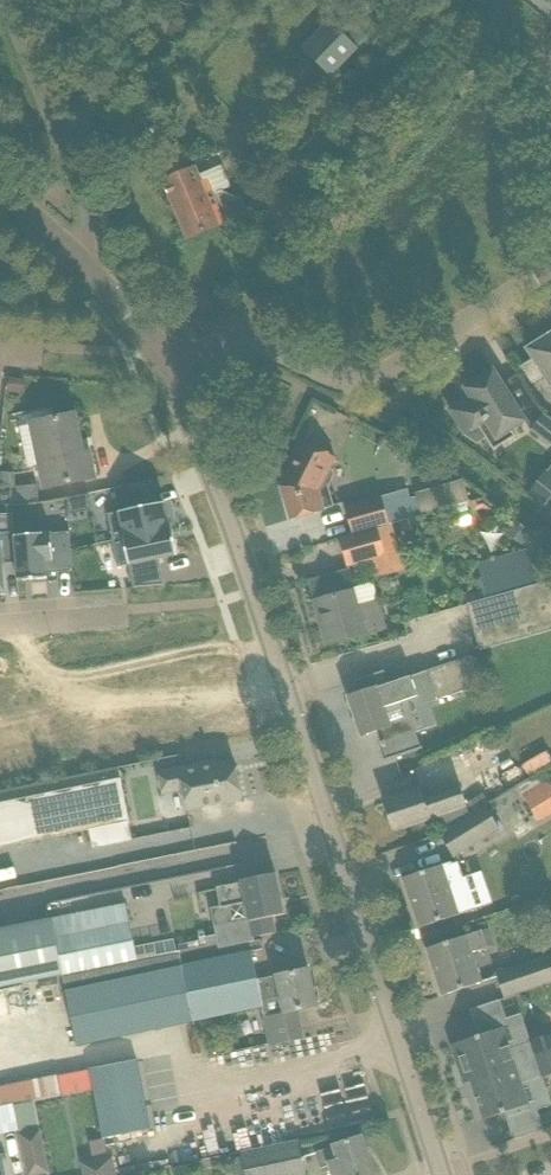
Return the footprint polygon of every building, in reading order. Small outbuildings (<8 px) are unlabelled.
[(300,51),(330,77),(358,49),(327,22),(300,51)] [(205,189),(196,168),(191,170),(180,144),(153,155),(164,182),(163,182),(187,239),(248,213),(243,200),(222,191),(214,195),(211,187),(205,189)] [(520,367),(531,384),(544,376),(546,380),(550,377),(550,334),(527,350),(533,359),(520,367)] [(485,438),(494,451),(516,437),(511,430),(525,421),(493,371),(465,389),(472,399),(466,402),(465,401),(450,410),(466,434),(477,443),(485,438)] [(16,391),(17,377),(10,376),(9,390),(16,391)] [(32,426),(20,429),(28,467),(39,465),(44,488),(95,478),(89,452),(78,454),(71,419),(76,418),(75,415),(31,424),(32,426)] [(532,432),(550,446),(550,420),(544,415),(532,432)] [(302,441),(288,468),(291,470),(282,487),(291,520),(324,511),(319,490),(335,459),(302,441)] [(527,497),(543,509),(544,507),(550,499),(550,481),(543,475),(528,495),(527,497)] [(128,486),(114,488),(118,505),(131,502),(128,486)] [(403,520),(396,494),(344,508),(352,536),(389,524),(398,522),(403,520)] [(133,509),(108,514),(113,540),(170,528),(165,503),(157,504),(133,509)] [(403,520),(398,522),(401,533),(418,528),(415,517),(403,520)] [(515,522),(507,531),(524,544),(532,534),(515,522)] [(397,552),(389,524),(352,536),(340,539),(348,566),(373,559),(378,576),(401,569),(397,552)] [(113,540),(112,540),(117,568),(129,566),(133,589),(165,585),(159,559),(177,556),(171,528),(170,528),(113,540)] [(0,533),(0,592),(5,592),(3,564),(17,563),(14,536),(16,536),(16,532),(0,533)] [(70,532),(59,533),(60,551),(71,549),(70,532)] [(16,536),(14,536),(17,563),(18,581),(47,579),(46,574),(45,562),(54,561),(51,533),(16,536)] [(543,545),(490,560),(493,569),(482,572),(489,598),(550,580),(550,572),(543,545)] [(385,628),(377,601),(372,583),(355,588),(350,572),(332,577),(309,583),(326,644),(385,628)] [(489,598),(467,605),(480,651),(550,631),(550,580),(489,598)] [(425,671),(435,700),(479,686),(469,657),(425,671)] [(360,693),(348,697),(362,737),(377,731),(386,759),(384,760),(385,761),(421,749),(420,748),(418,748),(402,702),(418,697),(410,676),(386,684),(383,673),(385,672),(384,670),(353,681),(354,683),(356,682),(360,693)] [(242,799),(234,762),(217,765),(217,761),(158,773),(163,794),(183,790),(187,810),(242,799)] [(496,765),(473,779),(488,804),(511,790),(496,765)] [(538,822),(550,814),(550,782),(544,770),(526,780),(517,786),(522,795),(538,822)] [(129,822),(121,780),(0,805),(0,849),(129,822)] [(439,828),(462,820),(459,810),(466,807),(460,789),(424,800),(421,789),(407,794),(385,802),(395,831),(436,817),(439,828)] [(440,834),(454,857),(500,829),(486,806),(440,834)] [(441,866),(403,878),(419,928),(458,915),(475,910),(459,862),(451,865),(451,863),(441,866)] [(248,919),(214,926),(217,943),(218,949),(254,941),(253,937),(276,932),(273,916),(283,914),(275,874),(252,879),(241,881),(241,882),(216,887),(217,890),(221,908),(245,903),(248,919)] [(125,904),(51,919),(62,975),(137,960),(125,904)] [(51,919),(0,929),(0,988),(62,975),(51,919)] [(480,983),(470,952),(487,946),(482,930),(449,941),(427,949),(442,996),(465,988),(480,983)] [(136,960),(62,975),(77,1045),(204,1019),(206,1025),(215,1023),(214,1018),(262,1008),(265,1021),(270,1045),(303,1038),(297,1010),(317,1006),(309,969),(258,980),(252,951),(262,949),(260,940),(254,941),(218,949),(217,943),(137,960),(136,960)] [(278,940),(265,943),(268,957),(281,955),(278,940)] [(497,974),(505,998),(550,983),(550,956),(497,974)] [(550,1057),(550,1037),(510,1050),(501,1024),(479,1031),(481,1038),(459,1045),(471,1084),(550,1057)] [(522,1087),(550,1078),(550,1057),(471,1084),(483,1122),(506,1115),(508,1121),(530,1113),(522,1087)] [(90,1069),(31,1081),(34,1101),(58,1096),(94,1089),(104,1138),(126,1134),(150,1130),(137,1060),(113,1064),(90,1069)] [(537,1118),(542,1131),(550,1128),(550,1120),(549,1114),(537,1118)] [(27,1174),(42,1174),(48,1174),(40,1131),(19,1135),(27,1174)] [(329,1166),(332,1174),(374,1174),(362,1137),(316,1153),(321,1169),(329,1166)] [(104,1138),(90,1141),(93,1160),(108,1157),(104,1138)] [(245,1174),(306,1174),(299,1141),(241,1153),(245,1174)] [(112,1158),(81,1165),(83,1174),(115,1174),(112,1158)]
